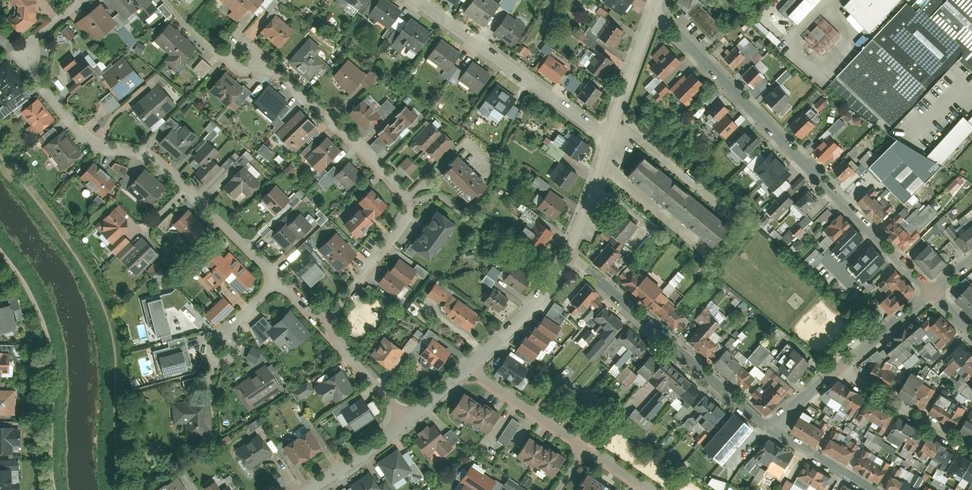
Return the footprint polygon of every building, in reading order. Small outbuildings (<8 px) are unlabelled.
[(18,9),(17,19),(9,24),(18,36),(35,24),(35,6),(33,3),(37,0),(11,0),(18,9)] [(148,0),(110,0),(109,1),(124,22),(135,14),(143,25),(158,14),(148,0)] [(217,1),(241,20),(251,8),(256,12),(265,0),(218,0),(217,1)] [(368,0),(336,0),(333,3),(345,12),(349,6),(359,13),(368,0)] [(402,14),(382,0),(380,0),(367,18),(388,33),(402,14)] [(465,14),(485,28),(500,6),(490,0),(475,0),(465,14)] [(622,18),(635,1),(634,0),(607,0),(603,5),(622,18)] [(711,38),(722,29),(702,6),(703,0),(677,0),(676,2),(711,38)] [(817,0),(800,0),(786,15),(794,23),(817,0)] [(839,74),(894,126),(958,58),(971,72),(971,0),(917,0),(911,7),(907,3),(839,74)] [(871,30),(899,0),(850,0),(845,6),(871,30)] [(163,2),(157,5),(165,17),(170,14),(163,2)] [(117,26),(101,6),(77,24),(92,44),(117,26)] [(819,57),(841,33),(822,15),(800,40),(819,57)] [(507,16),(494,35),(515,50),(528,30),(507,16)] [(261,34),(279,50),(294,33),(276,17),(261,34)] [(411,63),(431,36),(410,20),(390,47),(411,63)] [(598,39),(614,50),(626,34),(610,23),(598,39)] [(198,51),(170,25),(154,42),(171,57),(165,63),(176,73),(198,51)] [(66,39),(74,36),(69,26),(62,29),(66,39)] [(763,33),(773,43),(777,40),(767,29),(763,33)] [(309,38),(288,62),(314,86),(330,68),(317,56),(322,50),(309,38)] [(449,74),(461,56),(441,42),(428,60),(449,74)] [(522,44),(517,51),(524,57),(529,50),(522,44)] [(582,64),(592,53),(587,48),(577,59),(582,64)] [(661,78),(679,62),(667,48),(649,64),(661,78)] [(734,49),(723,60),(733,71),(744,60),(734,49)] [(599,51),(586,71),(602,82),(615,62),(599,51)] [(103,56),(95,62),(100,69),(108,63),(103,56)] [(548,56),(535,72),(556,87),(568,71),(548,56)] [(96,75),(83,58),(76,63),(72,57),(61,64),(78,88),(96,75)] [(191,68),(202,77),(211,67),(201,58),(191,68)] [(143,83),(125,59),(102,77),(119,100),(143,83)] [(9,60),(0,68),(0,102),(3,106),(29,84),(9,60)] [(349,60),(332,79),(352,97),(361,87),(366,92),(378,79),(368,71),(365,75),(349,60)] [(477,96),(491,76),(472,62),(458,83),(477,96)] [(763,78),(753,68),(741,80),(751,90),(763,78)] [(774,80),(778,85),(791,74),(786,69),(774,80)] [(701,83),(689,71),(669,90),(682,101),(701,83)] [(250,94),(225,74),(210,93),(235,113),(250,94)] [(669,90),(661,81),(649,92),(658,101),(669,90)] [(594,109),(604,93),(587,83),(577,99),(594,109)] [(176,107),(159,86),(131,110),(138,119),(148,131),(176,107)] [(271,124),(289,105),(269,87),(252,106),(271,124)] [(517,100),(496,87),(480,113),(490,120),(496,111),(506,117),(517,100)] [(763,102),(777,115),(790,101),(777,88),(763,102)] [(108,113),(119,104),(109,91),(97,100),(108,113)] [(723,137),(736,124),(725,112),(729,108),(719,98),(706,109),(716,119),(710,124),(723,137)] [(56,121),(38,99),(19,115),(36,137),(56,121)] [(364,102),(349,117),(365,133),(380,119),(364,102)] [(405,108),(391,121),(402,134),(417,121),(405,108)] [(318,130),(300,112),(278,135),(296,153),(318,130)] [(928,153),(942,162),(971,130),(971,116),(970,118),(965,114),(928,153)] [(815,126),(802,115),(790,128),(803,140),(815,126)] [(207,132),(203,136),(209,141),(221,129),(211,119),(203,128),(207,132)] [(391,121),(376,134),(388,147),(402,134),(391,121)] [(440,134),(430,124),(411,141),(423,155),(426,152),(436,163),(455,146),(442,132),(440,134)] [(200,139),(185,126),(177,135),(172,131),(159,145),(178,163),(200,139)] [(747,152),(760,139),(751,130),(747,133),(742,128),(732,137),(747,152)] [(83,157),(64,131),(44,146),(62,172),(83,157)] [(577,164),(590,146),(575,135),(562,153),(577,164)] [(907,198),(942,162),(928,153),(899,136),(872,164),(907,198)] [(842,149),(830,138),(814,153),(826,165),(842,149)] [(339,154),(325,139),(305,159),(319,174),(339,154)] [(557,159),(563,152),(552,142),(546,150),(557,159)] [(199,170),(194,176),(206,186),(221,169),(212,161),(219,153),(207,143),(191,162),(199,170)] [(262,143),(255,151),(266,160),(273,152),(262,143)] [(764,180),(782,163),(772,152),(754,169),(764,180)] [(670,178),(642,155),(624,177),(652,199),(670,178)] [(407,156),(398,165),(407,175),(417,166),(407,156)] [(487,188),(457,159),(441,176),(471,205),(487,188)] [(857,171),(846,160),(833,173),(844,184),(857,171)] [(774,190),(791,173),(782,163),(764,180),(774,190)] [(115,183),(92,164),(78,180),(102,200),(115,183)] [(362,177),(349,164),(333,179),(346,193),(362,177)] [(578,177),(562,164),(549,181),(566,193),(578,177)] [(261,184),(244,167),(223,189),(234,199),(241,192),(248,199),(261,184)] [(165,190),(145,171),(127,190),(148,209),(165,190)] [(959,174),(946,187),(952,193),(965,181),(959,174)] [(531,182),(543,191),(549,185),(536,175),(531,182)] [(698,201),(670,178),(652,199),(680,222),(698,201)] [(290,201),(275,187),(259,203),(274,217),(290,201)] [(805,212),(818,201),(808,189),(795,201),(805,212)] [(857,204),(878,225),(894,210),(888,204),(881,210),(872,201),(878,195),(873,189),(857,204)] [(785,190),(766,209),(775,219),(795,201),(785,190)] [(390,210),(371,192),(357,206),(361,210),(343,229),(357,243),(390,210)] [(556,221),(567,204),(549,192),(538,210),(556,221)] [(725,224),(698,201),(680,222),(708,245),(725,224)] [(116,256),(131,243),(126,237),(138,226),(119,204),(95,225),(110,242),(107,246),(116,256)] [(818,218),(824,222),(832,212),(825,208),(818,218)] [(637,225),(621,211),(606,228),(622,241),(637,225)] [(206,227),(188,212),(173,228),(190,244),(206,227)] [(839,254),(860,234),(839,212),(824,227),(836,239),(830,245),(839,254)] [(321,224),(325,216),(319,213),(315,221),(321,224)] [(457,229),(437,214),(411,251),(431,265),(457,229)] [(313,229),(299,215),(287,228),(284,225),(271,238),(284,250),(296,239),(299,243),(313,229)] [(798,221),(801,227),(811,222),(808,215),(798,221)] [(904,253),(920,237),(916,233),(909,239),(897,227),(902,222),(897,216),(882,230),(904,253)] [(966,225),(969,228),(960,236),(951,225),(945,231),(965,254),(971,248),(971,219),(966,225)] [(553,232),(539,224),(529,239),(543,248),(553,232)] [(800,225),(792,233),(788,230),(779,239),(786,246),(796,236),(799,239),(806,232),(800,225)] [(357,257),(335,235),(318,252),(339,274),(357,257)] [(159,256),(143,238),(134,247),(131,243),(116,256),(136,277),(159,256)] [(861,263),(875,250),(865,239),(851,253),(861,263)] [(607,243),(592,261),(605,272),(608,268),(614,273),(620,267),(614,262),(621,254),(607,243)] [(938,255),(928,246),(914,260),(924,269),(938,255)] [(815,248),(804,260),(813,269),(824,256),(815,248)] [(872,274),(886,260),(875,250),(861,263),(872,274)] [(326,273),(305,251),(287,268),(308,289),(326,273)] [(225,281),(241,296),(257,280),(231,254),(224,261),(219,255),(203,272),(207,277),(203,281),(214,292),(225,281)] [(947,264),(938,255),(924,269),(933,278),(947,264)] [(398,261),(388,273),(406,287),(416,274),(398,261)] [(490,264),(480,281),(490,286),(500,270),(490,264)] [(889,310),(913,287),(893,267),(882,277),(875,284),(884,293),(878,299),(889,310)] [(533,278),(518,269),(508,287),(523,295),(533,278)] [(632,269),(621,282),(677,332),(689,319),(673,304),(683,294),(675,287),(667,280),(662,286),(644,269),(639,274),(632,269)] [(388,273),(378,286),(396,300),(406,287),(388,273)] [(595,297),(598,293),(587,282),(570,299),(582,310),(589,303),(594,308),(600,302),(595,297)] [(955,298),(963,307),(971,298),(971,286),(970,283),(955,298)] [(469,331),(480,316),(433,284),(427,294),(445,307),(441,312),(469,331)] [(508,301),(493,291),(484,305),(499,314),(508,301)] [(166,319),(161,300),(161,297),(142,302),(149,329),(153,328),(156,341),(173,337),(169,318),(166,319)] [(205,316),(216,328),(235,310),(224,298),(205,316)] [(963,307),(971,316),(971,315),(971,298),(963,307)] [(11,301),(0,304),(0,327),(18,322),(11,301)] [(606,339),(623,320),(605,304),(594,316),(604,325),(597,332),(606,339)] [(311,334),(288,312),(272,328),(263,319),(250,332),(263,345),(269,339),(280,350),(286,344),(293,351),(311,334)] [(526,336),(517,348),(534,359),(541,348),(549,353),(556,342),(552,339),(560,327),(544,317),(537,328),(535,327),(528,337),(526,336)] [(937,335),(949,324),(941,317),(933,324),(928,320),(926,322),(932,330),(935,333),(931,338),(935,343),(939,338),(937,335)] [(704,319),(686,339),(706,358),(708,356),(718,345),(707,335),(713,328),(704,319)] [(922,325),(917,319),(908,326),(918,337),(921,335),(929,329),(931,331),(932,330),(926,322),(922,325)] [(940,349),(956,332),(949,324),(937,335),(939,338),(941,339),(936,344),(940,349)] [(625,346),(638,333),(629,325),(616,338),(625,346)] [(924,339),(921,335),(918,337),(908,326),(900,333),(909,345),(916,340),(918,343),(924,339)] [(634,355),(647,342),(638,333),(625,346),(634,355)] [(909,345),(900,333),(892,339),(905,355),(904,355),(906,357),(908,356),(910,358),(913,355),(907,347),(909,345)] [(401,348),(408,353),(415,342),(408,337),(401,348)] [(192,367),(185,338),(168,343),(170,349),(154,354),(160,379),(187,372),(186,369),(192,367)] [(905,355),(892,339),(883,347),(893,359),(897,356),(903,363),(908,359),(906,357),(904,355),(905,355)] [(401,354),(382,340),(368,359),(388,373),(401,354)] [(441,373),(452,354),(431,341),(419,360),(441,373)] [(718,345),(708,356),(744,389),(756,376),(730,352),(732,350),(722,341),(718,345)] [(931,363),(940,354),(928,341),(918,350),(931,363)] [(971,374),(971,352),(961,341),(949,353),(955,359),(945,369),(953,377),(962,368),(970,376),(971,374)] [(755,367),(769,351),(759,342),(745,358),(755,367)] [(793,377),(809,357),(792,343),(776,363),(793,377)] [(250,344),(243,358),(254,363),(261,350),(250,344)] [(686,400),(698,388),(663,356),(659,361),(649,351),(635,367),(659,389),(666,382),(686,400)] [(9,352),(0,353),(0,372),(10,371),(9,352)] [(517,383),(527,369),(508,356),(498,370),(517,383)] [(868,375),(890,386),(896,372),(889,369),(891,363),(885,360),(882,367),(874,363),(868,375)] [(625,365),(615,377),(625,386),(635,375),(625,365)] [(282,389),(267,366),(233,388),(249,411),(282,389)] [(757,396),(752,402),(765,414),(790,387),(769,368),(759,378),(767,386),(763,391),(755,384),(750,389),(757,396)] [(354,391),(341,371),(314,389),(310,383),(294,393),(300,402),(315,392),(323,406),(332,400),(334,404),(354,391)] [(896,390),(920,405),(930,387),(921,382),(917,390),(901,381),(896,390)] [(838,382),(831,397),(844,403),(851,388),(838,382)] [(851,388),(844,403),(857,410),(864,395),(851,388)] [(12,389),(0,389),(0,413),(13,413),(12,389)] [(471,422),(487,432),(500,412),(484,401),(483,404),(464,392),(451,412),(470,424),(471,422)] [(652,423),(648,420),(662,404),(660,402),(664,397),(659,393),(640,414),(632,408),(623,418),(628,422),(630,421),(643,433),(652,423)] [(939,393),(929,411),(942,418),(952,400),(939,393)] [(185,438),(212,437),(209,396),(183,397),(184,403),(173,404),(174,426),(185,425),(185,438)] [(702,417),(714,404),(705,396),(693,409),(702,417)] [(378,418),(365,399),(351,408),(347,402),(332,413),(338,422),(343,418),(354,434),(378,418)] [(867,416),(882,428),(892,415),(871,399),(856,418),(863,422),(867,416)] [(952,400),(942,418),(955,425),(965,408),(952,400)] [(710,425),(722,413),(714,404),(702,417),(710,425)] [(738,446),(753,429),(734,411),(701,448),(721,465),(737,448),(734,446),(735,444),(738,446)] [(801,414),(792,428),(805,436),(814,422),(801,414)] [(959,428),(971,436),(971,420),(967,416),(959,428)] [(497,441),(507,446),(519,422),(509,417),(497,441)] [(899,417),(888,436),(899,442),(910,424),(899,417)] [(814,422),(805,436),(817,444),(826,430),(814,422)] [(434,423),(414,440),(428,457),(436,450),(442,457),(454,447),(434,423)] [(910,424),(899,442),(910,448),(921,430),(910,424)] [(22,450),(22,426),(0,427),(0,450),(22,450)] [(868,430),(862,444),(879,452),(881,447),(893,452),(895,447),(880,441),(882,437),(868,430)] [(309,432),(297,441),(310,460),(323,451),(309,432)] [(924,433),(915,450),(930,457),(938,441),(924,433)] [(217,446),(229,440),(226,435),(215,441),(217,446)] [(834,435),(825,450),(836,456),(845,442),(834,435)] [(271,456),(259,436),(235,451),(248,471),(271,456)] [(537,466),(553,476),(565,456),(549,446),(548,448),(530,436),(516,457),(535,469),(537,466)] [(773,469),(782,474),(794,453),(769,439),(758,457),(768,463),(771,459),(777,462),(773,469)] [(297,441),(284,450),(297,469),(310,460),(297,441)] [(938,441),(930,457),(945,464),(953,448),(938,441)] [(845,442),(836,456),(847,462),(855,448),(845,442)] [(853,465),(879,481),(889,463),(883,459),(879,465),(869,459),(872,453),(864,447),(853,465)] [(398,449),(377,463),(391,484),(412,470),(398,449)] [(971,482),(971,461),(960,454),(947,475),(953,479),(957,473),(971,482)] [(820,470),(807,462),(795,481),(808,489),(820,470)] [(474,489),(491,489),(497,481),(473,465),(461,481),(474,489)] [(892,489),(913,489),(921,477),(916,474),(910,483),(898,476),(901,471),(896,467),(885,485),(892,489)] [(349,484),(353,489),(390,489),(384,481),(380,484),(370,470),(349,484)] [(820,470),(808,489),(810,489),(825,489),(832,477),(820,470)] [(589,474),(578,489),(613,489),(589,474)] [(280,475),(269,481),(274,489),(285,484),(280,475)] [(508,479),(503,487),(508,489),(525,489),(508,479)] [(461,481),(456,489),(474,489),(461,481)] [(178,482),(165,489),(184,489),(178,482)]
